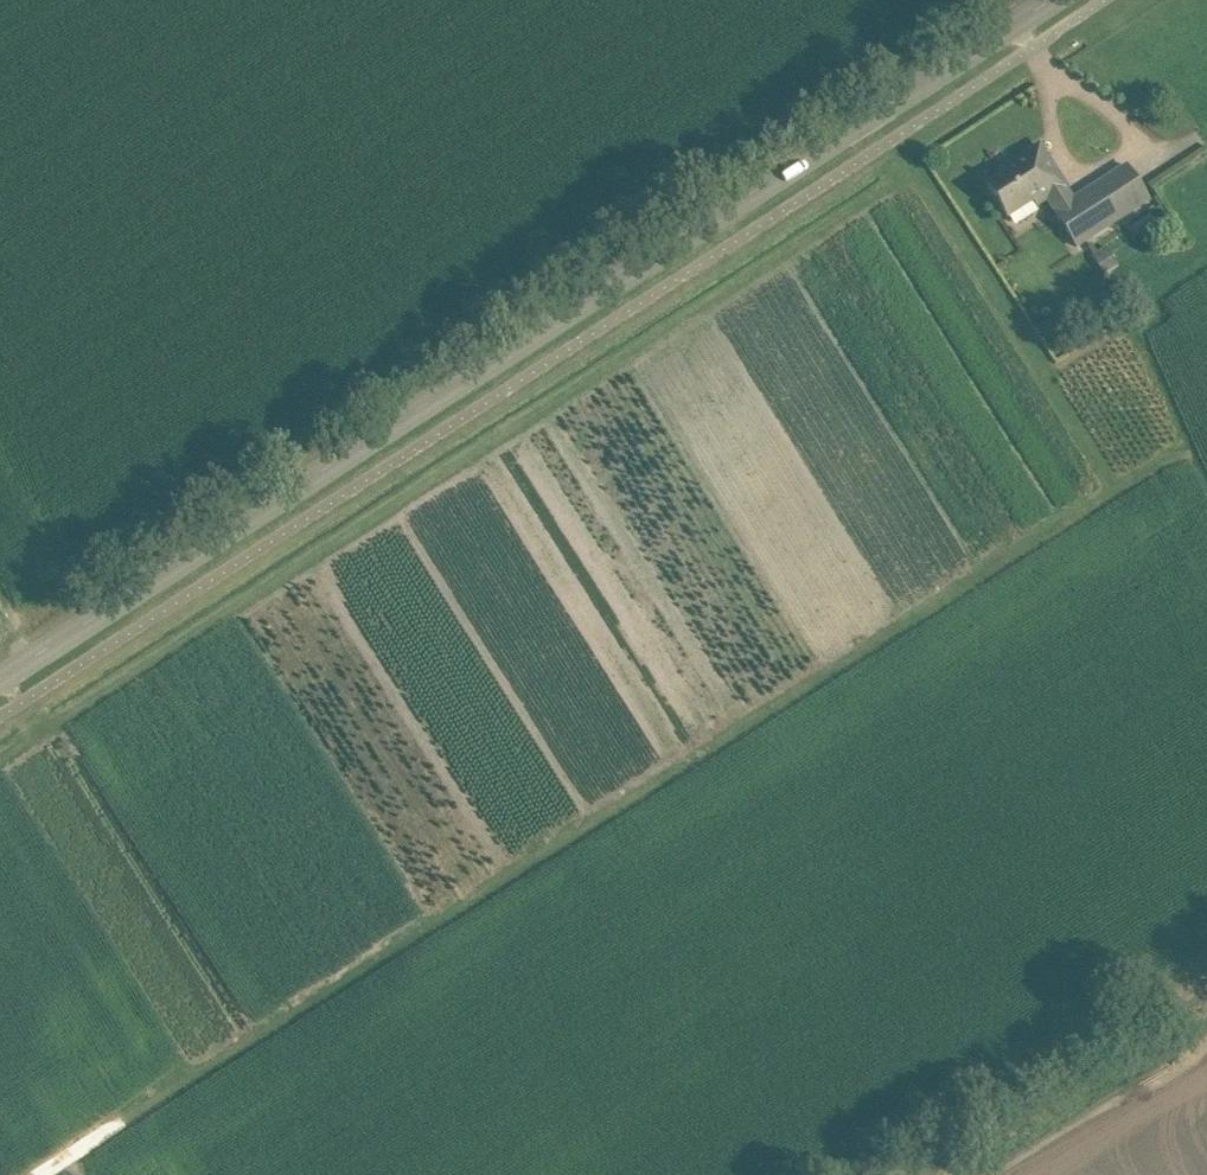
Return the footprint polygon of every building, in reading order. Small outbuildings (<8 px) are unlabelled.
[(1008,219),(1034,202),(1037,207),(1054,196),(1063,208),(1055,213),(1077,248),(1149,201),(1127,167),(1074,201),(1065,189),(1067,188),(1040,147),(1010,166),(1013,171),(987,187),(1008,219)]
